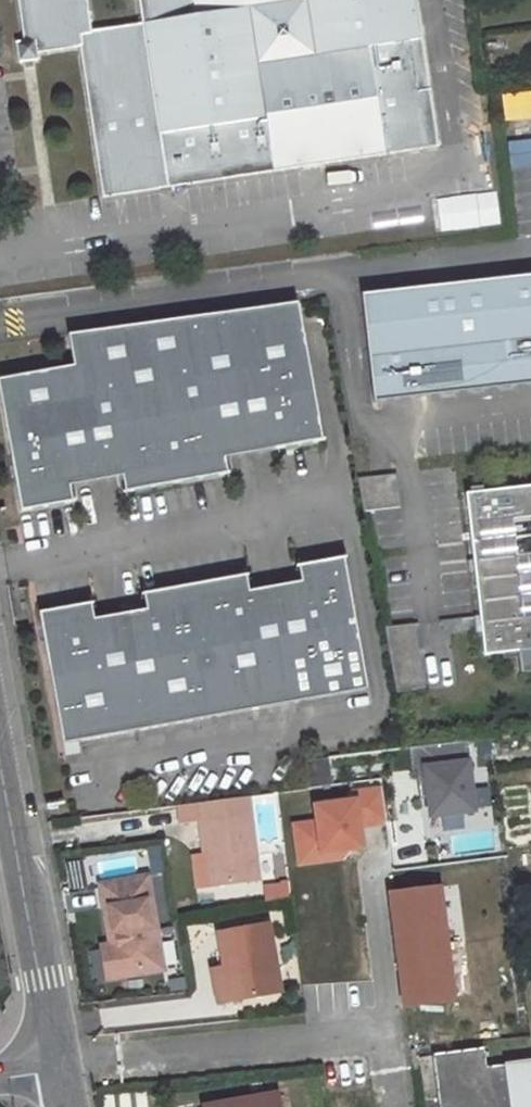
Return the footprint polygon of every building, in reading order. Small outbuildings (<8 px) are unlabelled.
[(25,43),(18,44),(22,67),(43,64),(43,59),(84,54),(105,204),(440,147),(418,0),(19,0),(25,43)] [(361,299),(372,405),(530,387),(530,278),(361,299)] [(67,338),(72,370),(0,382),(0,400),(20,514),(73,505),(69,489),(122,480),(125,496),(228,477),(225,461),(323,443),(297,308),(67,338)] [(399,510),(395,476),(356,481),(362,514),(399,510)] [(465,495),(483,659),(530,653),(530,488),(465,495)] [(38,614),(61,745),(366,691),(342,561),(270,573),(273,590),(248,594),(245,578),(143,596),(146,612),(93,621),(90,605),(38,614)] [(256,883),(245,798),(175,806),(177,825),(197,822),(200,840),(202,859),(208,858),(212,889),(256,883)] [(208,858),(202,859),(192,860),(196,891),(212,889),(208,858)] [(145,878),(113,883),(116,905),(103,907),(109,945),(114,978),(160,969),(145,878)] [(113,883),(99,885),(103,907),(116,905),(113,883)] [(439,888),(389,894),(404,1007),(452,1001),(439,888)] [(266,926),(215,935),(218,955),(221,970),(227,970),(231,1000),(231,1003),(278,994),(266,926)] [(109,945),(99,947),(102,963),(105,980),(114,978),(109,945)] [(214,971),(208,971),(211,985),(213,1002),(231,1000),(227,970),(221,970),(218,955),(212,955),(214,971)] [(411,1071),(417,1070),(414,1050),(409,1051),(411,1071)] [(530,1063),(485,1069),(482,1050),(431,1056),(438,1106),(530,1106),(530,1063)] [(201,1106),(278,1106),(276,1094),(201,1106)]
